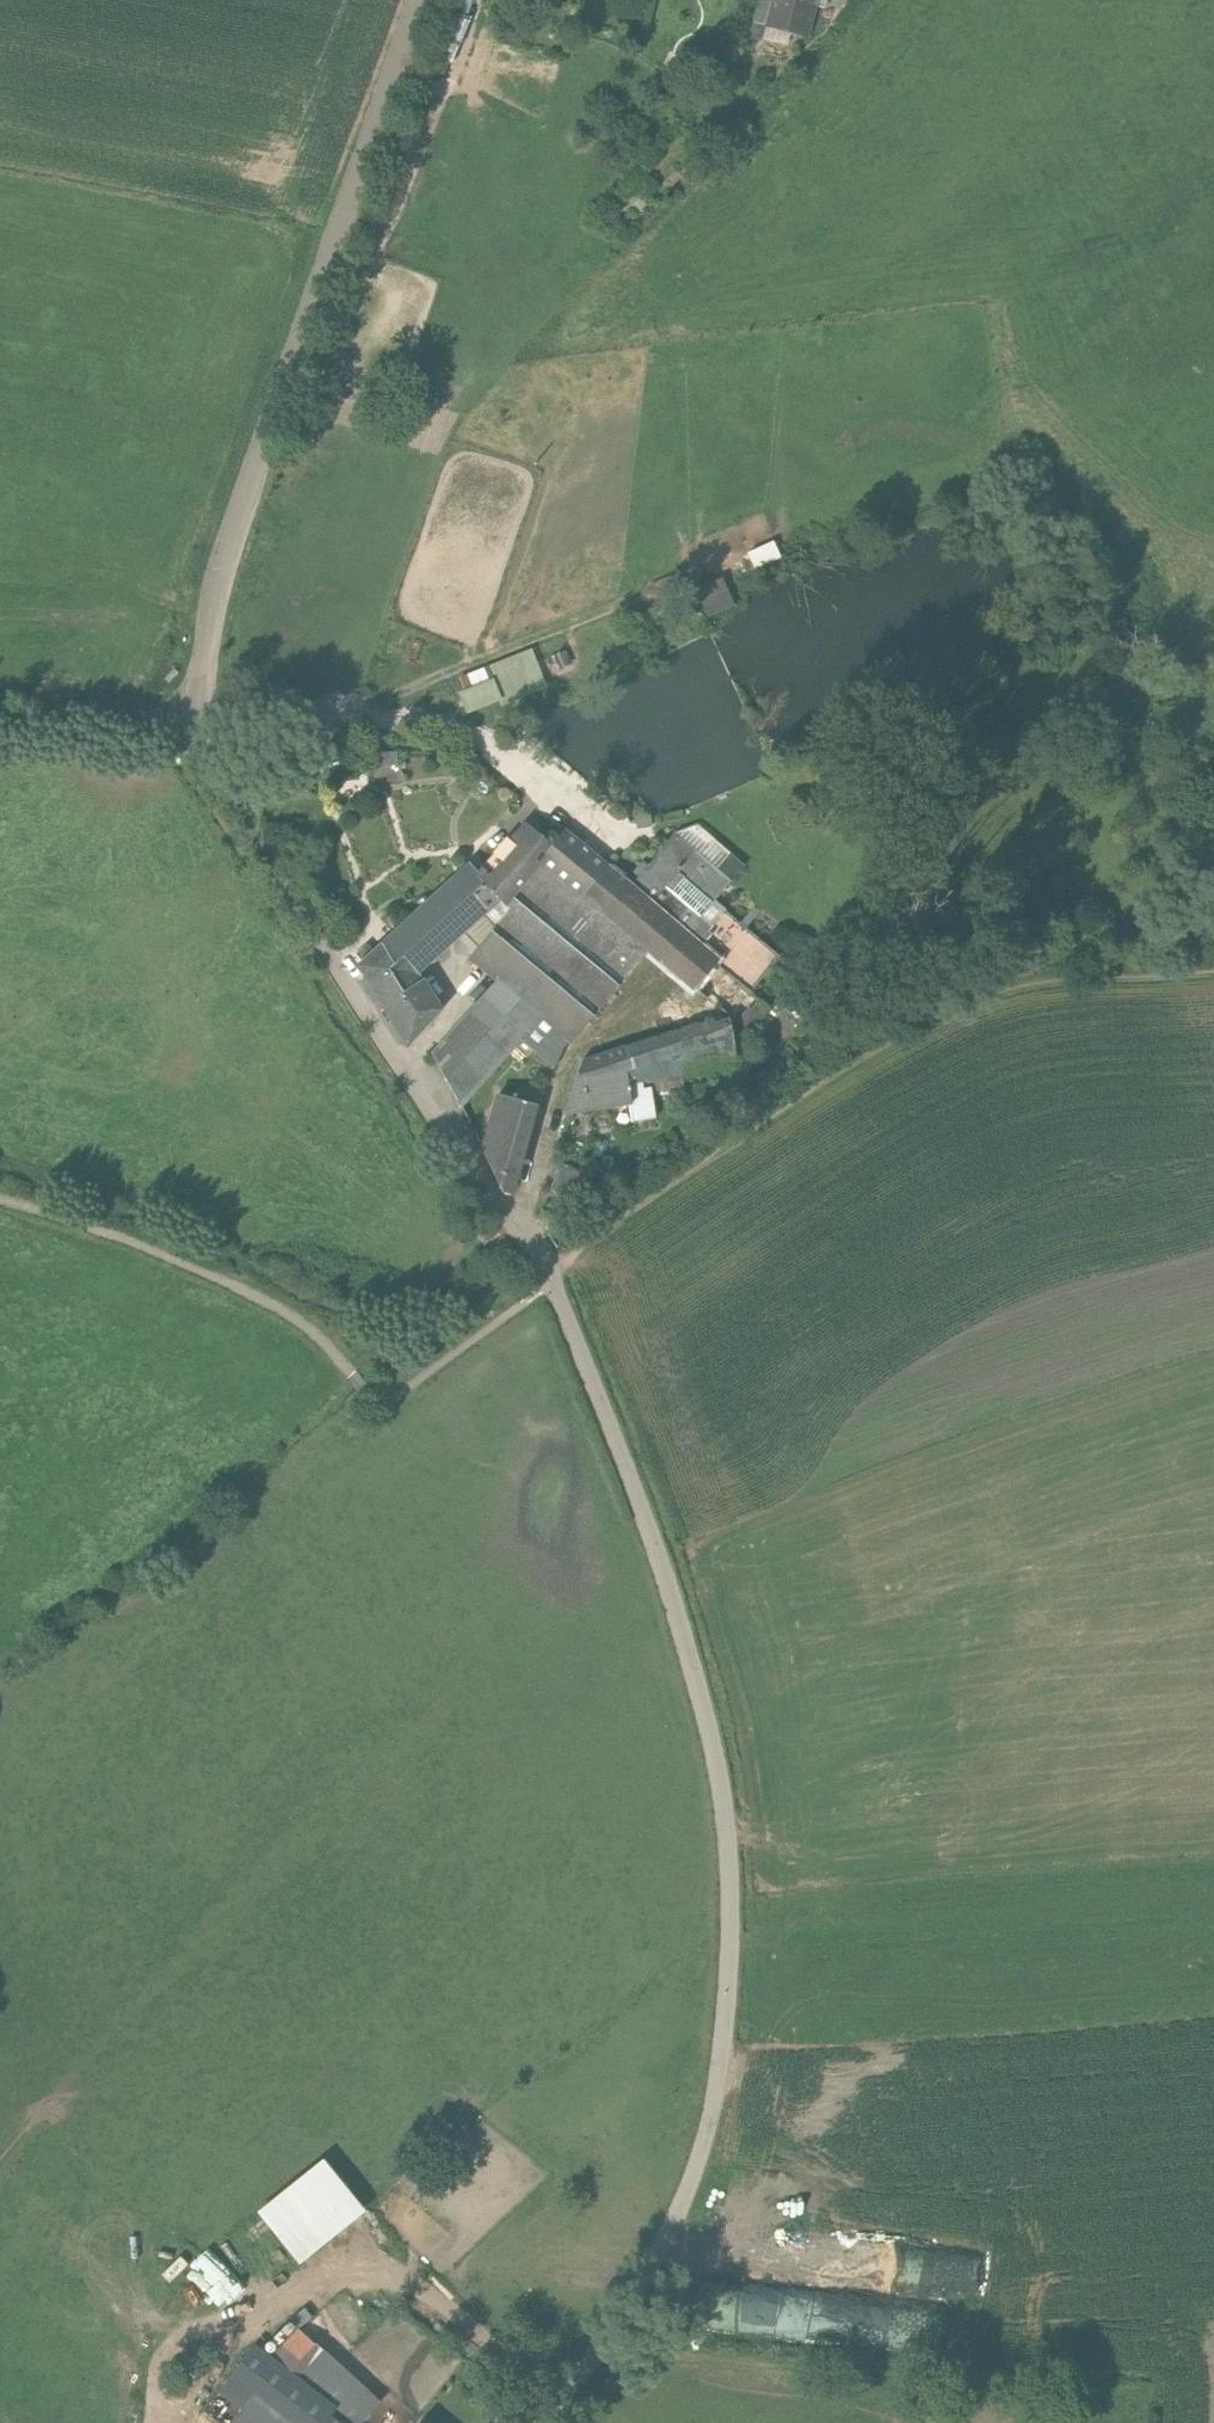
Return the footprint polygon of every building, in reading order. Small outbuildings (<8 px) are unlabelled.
[(764,27),(808,39),(819,0),(771,0),(764,27)] [(753,567),(780,555),(773,538),(745,550),(753,567)] [(695,586),(707,615),(733,604),(721,575),(695,586)] [(468,712),(543,685),(530,649),(455,675),(468,712)] [(368,783),(405,781),(398,765),(397,753),(372,753),(372,768),(368,783)] [(526,827),(482,877),(500,898),(505,903),(541,862),(557,843),(557,840),(555,836),(552,834),(548,834),(545,837),(542,841),(526,827)] [(696,827),(675,834),(730,881),(742,867),(696,827)] [(557,843),(541,862),(583,896),(606,868),(566,833),(557,843)] [(638,878),(630,888),(717,960),(714,963),(750,991),(758,981),(778,956),(726,913),(713,901),(730,881),(675,834),(648,866),(642,861),(632,873),(638,878)] [(541,862),(505,903),(503,904),(510,910),(494,928),(473,953),(469,958),(498,982),(432,1054),(461,1107),(520,1041),(553,1068),(568,1041),(571,1044),(648,952),(649,951),(583,896),(541,862)] [(359,966),(406,1045),(410,1044),(441,1010),(418,973),(458,937),(482,915),(500,898),(482,877),(470,864),(382,945),(373,935),(353,952),(360,964),(359,966)] [(630,888),(606,868),(583,896),(649,951),(648,952),(692,990),(714,963),(717,960),(630,888)] [(503,904),(505,903),(500,898),(482,915),(494,928),(510,910),(503,904)] [(482,915),(458,937),(473,953),(494,928),(482,915)] [(769,1008),(749,992),(728,1015),(729,1021),(749,1033),(769,1008)] [(728,1015),(581,1062),(564,1115),(629,1104),(631,1104),(630,1093),(643,1091),(643,1092),(650,1090),(678,1086),(677,1074),(737,1064),(750,1033),(749,1033),(729,1021),(728,1015)] [(630,1093),(631,1104),(629,1104),(631,1122),(655,1118),(650,1090),(643,1092),(643,1091),(630,1093)] [(483,1152),(503,1194),(511,1196),(536,1107),(499,1094),(483,1152)] [(586,1177),(563,1165),(551,1189),(575,1201),(586,1177)] [(293,2265),(361,2213),(320,2159),(225,2232),(256,2272),(283,2251),(293,2265)] [(319,2354),(295,2334),(277,2355),(301,2375),(304,2373),(313,2360),(319,2354)] [(304,2373),(331,2395),(341,2383),(313,2360),(304,2373)] [(252,2396),(230,2422),(285,2422),(252,2396)]
